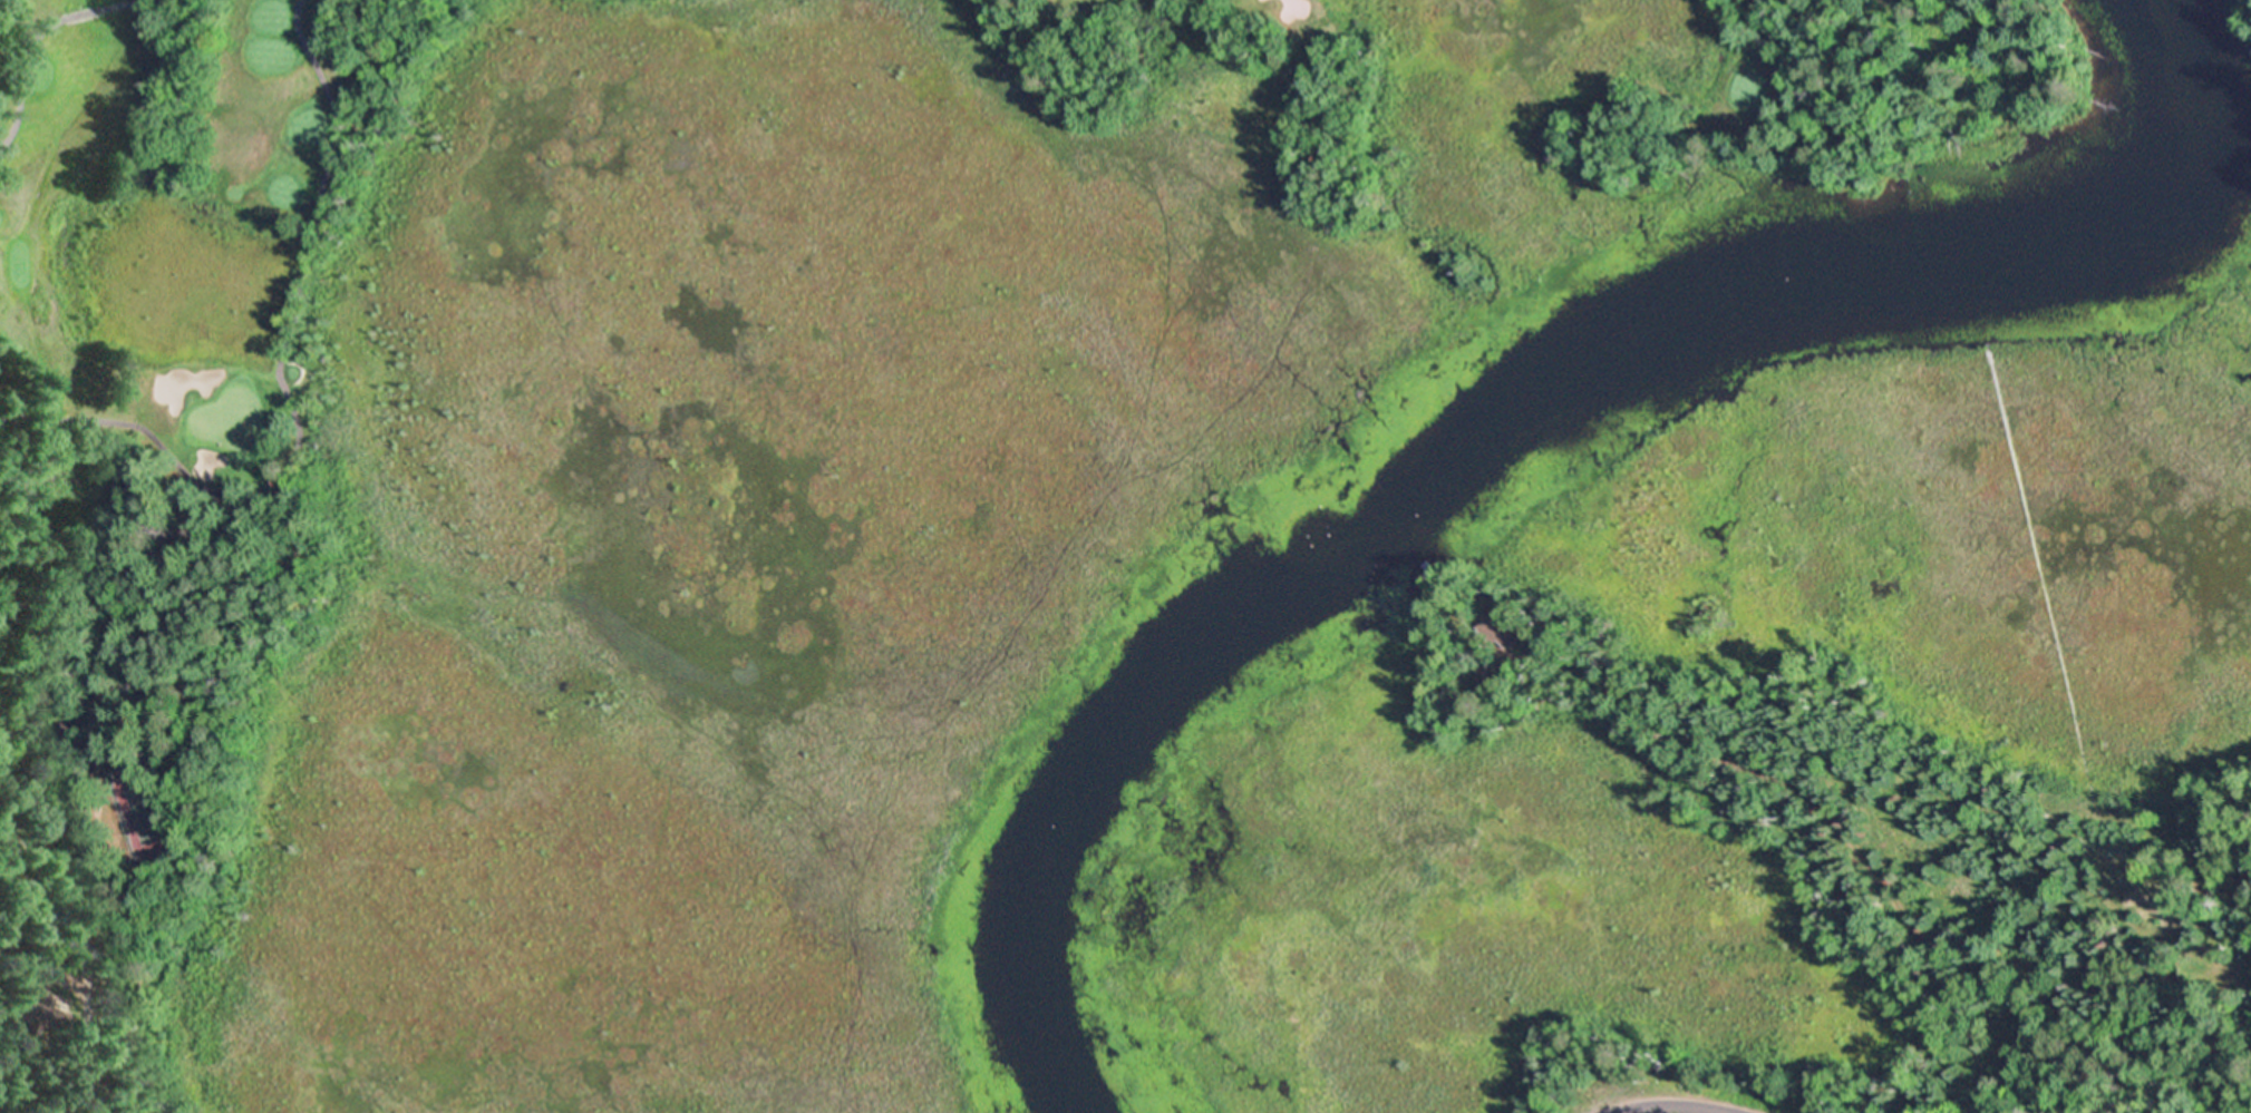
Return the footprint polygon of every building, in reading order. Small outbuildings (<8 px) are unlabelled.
[(1525,642),(1513,652),(1505,643),(1500,647),(1482,626),(1500,611),(1525,642)] [(1497,670),(1496,689),(1482,687),(1484,668),(1497,670)] [(60,997),(49,1031),(43,1028),(41,1038),(23,1033),(27,1023),(21,1021),(28,998),(43,1003),(47,993),(60,997)]
